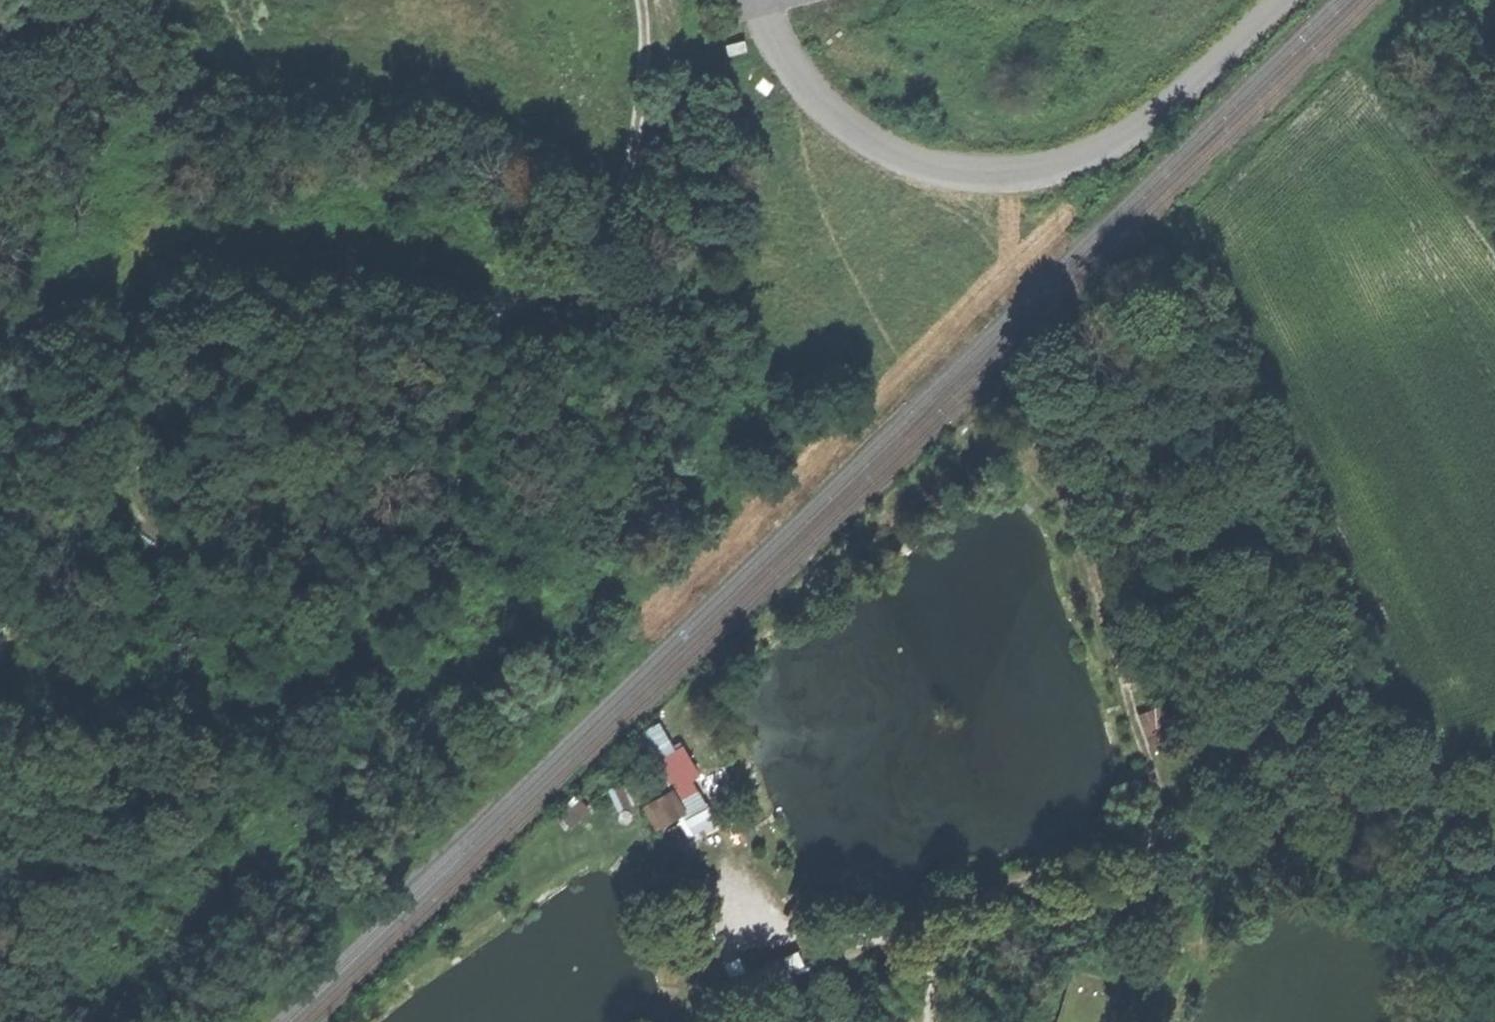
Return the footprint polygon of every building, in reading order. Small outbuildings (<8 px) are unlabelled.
[(725,44),(728,54),(745,50),(742,40),(725,44)] [(1153,748),(1178,740),(1167,703),(1141,711),(1153,748)] [(664,720),(643,731),(653,752),(675,740),(664,720)] [(660,790),(641,798),(656,831),(675,822),(660,790)]
